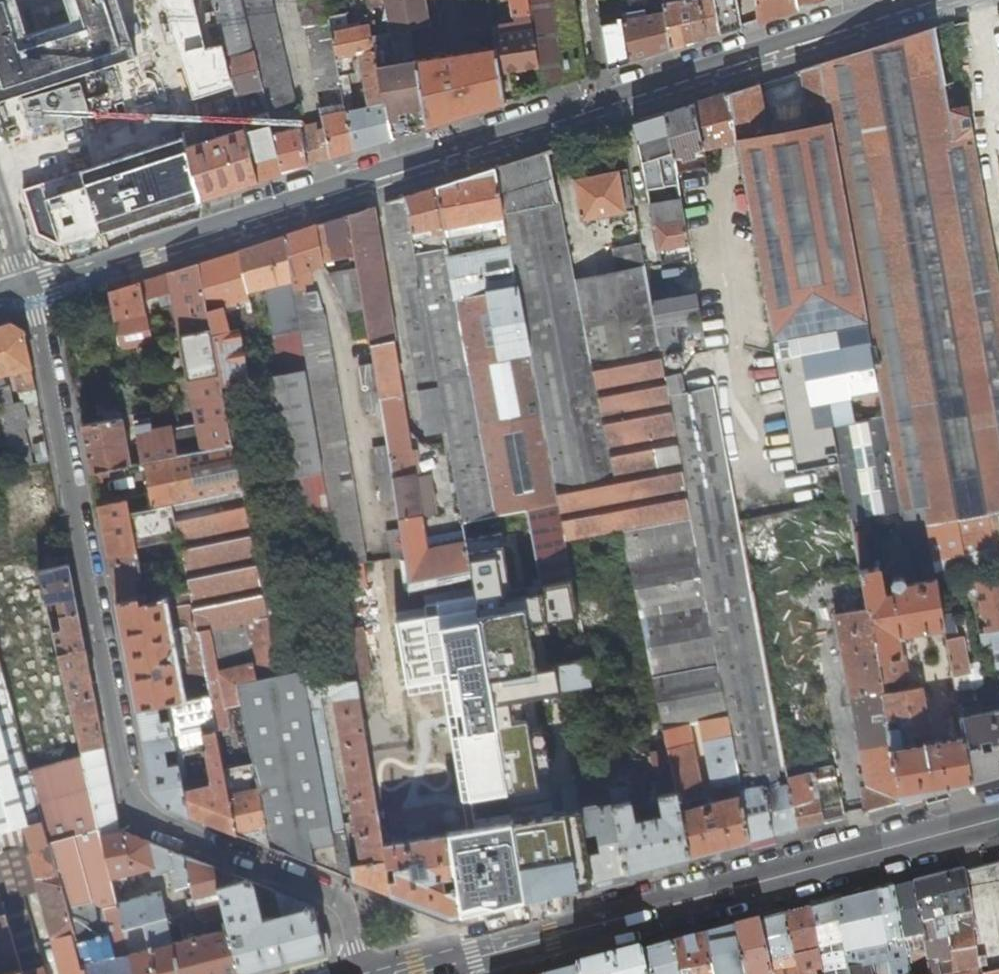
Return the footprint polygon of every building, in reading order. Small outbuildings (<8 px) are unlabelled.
[(43,42),(66,35),(132,16),(128,0),(0,0),(0,55),(43,42)] [(132,16),(150,85),(159,120),(181,113),(208,104),(223,99),(238,94),(230,58),(216,0),(128,0),(132,16)] [(257,51),(245,0),(216,0),(230,58),(257,51)] [(285,172),(311,165),(309,159),(313,157),(307,135),(304,135),(302,125),(300,118),(292,119),(290,109),(297,108),(272,0),(245,0),(257,51),(268,100),(274,123),(285,172)] [(321,91),(344,86),(338,57),(332,19),(328,0),(303,0),(321,91)] [(393,129),(429,121),(419,58),(416,59),(411,29),(414,29),(409,0),(368,0),(370,7),(382,5),(384,17),(372,20),(377,50),(385,95),(387,95),(388,102),(393,129)] [(414,29),(443,24),(441,14),(425,16),(422,0),(409,0),(414,29)] [(540,63),(531,0),(513,0),(515,11),(518,14),(519,23),(520,32),(499,35),(505,69),(540,63)] [(544,89),(588,74),(576,0),(531,0),(540,63),(544,89)] [(609,58),(602,16),(599,0),(589,0),(598,60),(609,58)] [(672,48),(721,32),(715,0),(665,0),(666,10),(672,48)] [(721,32),(744,25),(739,0),(715,0),(721,32)] [(760,19),(800,6),(799,0),(757,0),(760,19)] [(625,12),(631,60),(672,48),(666,10),(649,14),(648,8),(625,12)] [(609,58),(610,67),(631,60),(625,12),(602,16),(609,58)] [(955,69),(988,62),(978,12),(955,20),(935,26),(946,85),(957,82),(955,69)] [(362,52),(377,50),(372,20),(371,13),(363,14),(365,25),(353,27),(358,53),(362,52)] [(132,16),(66,35),(71,53),(89,48),(96,73),(120,65),(127,91),(150,85),(132,16)] [(338,57),(356,54),(355,53),(358,53),(353,27),(341,29),(339,18),(332,19),(338,57)] [(496,35),(499,35),(520,32),(519,23),(494,26),(496,35)] [(998,510),(998,277),(969,107),(950,110),(949,101),(946,85),(935,26),(821,63),(840,171),(871,340),(880,390),(885,417),(901,510),(924,506),(927,523),(989,512),(998,510)] [(498,45),(502,69),(505,69),(499,35),(496,35),(498,45)] [(0,55),(0,92),(53,77),(43,42),(0,55)] [(429,121),(430,125),(507,100),(502,69),(498,45),(420,58),(419,58),(429,121)] [(372,106),(388,102),(387,95),(385,95),(377,50),(362,52),(372,106)] [(238,94),(241,106),(268,100),(257,51),(230,58),(238,94)] [(344,86),(346,98),(355,97),(350,72),(359,71),(356,54),(338,57),(344,86)] [(840,171),(821,63),(805,68),(815,124),(824,174),(840,171)] [(0,92),(0,99),(9,125),(30,119),(78,105),(69,72),(53,77),(0,92)] [(769,133),(769,132),(760,82),(726,93),(735,140),(769,133)] [(150,85),(127,91),(107,97),(114,123),(116,133),(159,122),(159,120),(150,85)] [(712,97),(721,145),(735,142),(735,140),(726,93),(718,95),(712,97)] [(190,147),(203,199),(260,180),(247,130),(241,106),(238,94),(223,99),(228,118),(234,117),(238,130),(228,134),(226,129),(221,131),(222,136),(198,143),(199,136),(196,127),(204,124),(200,113),(210,109),(208,104),(181,113),(189,147),(190,147)] [(78,105),(30,119),(37,144),(114,123),(107,97),(78,105)] [(721,145),(712,97),(694,103),(704,149),(721,145)] [(967,98),(949,101),(950,110),(969,107),(967,98)] [(350,110),(357,150),(394,137),(393,129),(388,102),(372,106),(355,109),(354,103),(347,105),(349,110),(350,110)] [(998,126),(998,118),(998,104),(995,105),(995,102),(969,107),(998,277),(998,126)] [(694,151),(704,149),(694,103),(685,106),(666,112),(674,157),(682,155),(683,160),(696,157),(694,151)] [(324,115),(349,110),(347,105),(323,109),(324,115)] [(325,119),(332,158),(357,150),(350,110),(349,110),(324,115),(325,119)] [(650,204),(681,198),(677,173),(674,157),(666,112),(660,114),(645,119),(634,123),(650,204)] [(309,159),(311,165),(332,158),(325,119),(302,125),(304,135),(307,135),(313,157),(309,159)] [(247,130),(260,180),(285,172),(274,123),(247,130)] [(871,340),(840,171),(824,174),(815,124),(769,132),(769,133),(735,140),(735,142),(775,357),(802,353),(871,340)] [(521,198),(557,192),(549,150),(514,161),(521,198)] [(502,202),(521,198),(514,161),(495,167),(502,202)] [(646,269),(619,274),(576,282),(615,475),(555,485),(514,267),(502,202),(495,167),(467,176),(511,423),(481,430),(497,515),(528,509),(542,584),(573,578),(566,540),(624,530),(691,517),(669,395),(666,375),(661,348),(652,302),(646,269)] [(634,210),(635,210),(628,168),(575,178),(582,219),(621,212),(634,210)] [(437,186),(454,280),(481,430),(511,423),(467,176),(452,181),(437,186)] [(404,196),(411,232),(428,229),(432,252),(433,252),(439,282),(454,280),(437,186),(421,191),(404,196)] [(52,202),(64,244),(103,231),(91,189),(52,202)] [(514,267),(571,257),(558,191),(557,192),(521,198),(502,202),(514,267)] [(424,425),(445,422),(411,232),(404,196),(386,202),(424,425)] [(660,248),(689,243),(681,198),(650,204),(655,225),(656,226),(660,248)] [(377,226),(372,207),(349,214),(357,260),(358,266),(365,307),(406,557),(410,583),(436,578),(449,576),(471,571),(463,522),(451,455),(444,456),(441,443),(409,448),(389,323),(391,322),(377,226)] [(637,227),(634,210),(621,212),(624,229),(637,227)] [(329,221),(334,259),(349,256),(350,261),(357,260),(349,214),(339,218),(329,221)] [(334,259),(329,221),(318,224),(324,261),(334,259)] [(292,285),(300,284),(299,277),(303,276),(303,271),(324,264),(324,261),(318,224),(307,228),(284,235),(292,285)] [(411,232),(445,422),(451,455),(463,522),(497,515),(481,430),(454,280),(439,282),(433,252),(432,252),(428,229),(411,232)] [(283,477),(323,470),(298,319),(292,285),(284,235),(269,240),(255,245),(262,289),(263,294),(266,293),(281,375),(265,378),(268,397),(276,438),(283,477)] [(619,274),(646,269),(641,241),(613,246),(619,274)] [(262,289),(255,245),(241,249),(249,292),(262,289)] [(225,307),(250,300),(249,292),(241,249),(221,255),(200,262),(234,445),(242,489),(279,675),(299,671),(242,382),(250,380),(241,328),(230,331),(227,320),(226,314),(225,307)] [(571,257),(514,267),(555,485),(615,475),(576,282),(571,257)] [(661,294),(690,287),(684,261),(655,268),(661,294)] [(198,425),(191,427),(154,434),(150,410),(133,414),(133,415),(135,422),(142,462),(234,445),(200,262),(170,271),(174,294),(176,304),(198,425)] [(363,308),(365,307),(358,266),(328,271),(350,310),(363,308)] [(163,274),(141,281),(145,303),(159,299),(174,294),(170,271),(163,274)] [(145,303),(141,281),(110,291),(128,388),(160,382),(145,303)] [(301,295),(300,284),(292,285),(298,319),(320,315),(317,292),(301,295)] [(174,294),(159,299),(160,308),(176,304),(174,294)] [(690,333),(704,330),(698,294),(652,302),(661,348),(679,345),(675,326),(683,325),(682,319),(687,318),(690,333)] [(225,307),(226,314),(237,312),(238,318),(254,321),(250,300),(225,307)] [(363,308),(350,310),(354,336),(367,334),(363,308)] [(237,312),(226,314),(227,320),(238,318),(237,312)] [(320,315),(298,319),(323,470),(330,513),(339,564),(366,560),(325,314),(320,315)] [(0,386),(0,408),(9,444),(14,467),(32,463),(29,448),(25,429),(31,427),(26,406),(39,403),(24,336),(25,334),(24,332),(12,323),(0,327),(0,375),(14,372),(18,393),(21,392),(23,402),(14,404),(10,384),(0,386)] [(692,344),(706,341),(704,330),(690,333),(692,344)] [(880,390),(871,340),(802,353),(811,403),(849,396),(880,390)] [(802,353),(775,357),(796,469),(822,465),(811,403),(802,353)] [(380,415),(372,363),(359,365),(367,418),(380,415)] [(683,371),(666,375),(669,395),(687,391),(683,371)] [(763,774),(768,773),(787,769),(760,626),(752,588),(714,386),(687,391),(669,395),(691,517),(728,715),(750,839),(777,832),(798,827),(790,783),(772,787),(766,789),(763,774)] [(811,403),(822,465),(839,462),(832,426),(854,422),(849,396),(811,403)] [(264,440),(276,438),(268,397),(257,399),(264,440)] [(124,424),(135,422),(133,415),(83,426),(88,452),(91,471),(100,470),(132,464),(124,424)] [(854,422),(832,426),(839,462),(850,519),(851,518),(885,513),(902,577),(906,579),(907,584),(937,578),(935,571),(933,557),(927,526),(927,523),(924,506),(901,510),(885,417),(854,422)] [(47,444),(29,448),(32,463),(50,460),(47,444)] [(142,462),(132,464),(133,470),(147,468),(154,508),(130,512),(136,544),(159,539),(160,546),(180,543),(174,513),(173,504),(218,494),(242,489),(234,445),(142,462)] [(395,498),(386,445),(372,447),(381,501),(395,498)] [(103,481),(100,470),(91,471),(94,483),(103,481)] [(323,470),(283,477),(294,539),(311,536),(308,518),(330,513),(323,470)] [(212,704),(223,702),(240,699),(237,684),(279,675),(242,489),(218,494),(220,504),(174,513),(180,543),(192,603),(208,684),(210,694),(212,704)] [(108,556),(137,551),(136,544),(130,512),(128,500),(98,506),(104,534),(108,556)] [(989,513),(995,546),(998,560),(998,567),(998,511),(989,513)] [(933,557),(995,546),(989,513),(927,526),(933,557)] [(628,784),(611,788),(614,803),(627,872),(661,863),(690,855),(663,729),(689,723),(700,721),(728,715),(691,517),(624,530),(658,706),(641,710),(649,751),(651,751),(662,807),(653,809),(654,815),(635,819),(628,784)] [(857,525),(853,526),(859,563),(869,561),(863,530),(859,531),(857,525)] [(794,527),(765,531),(771,571),(799,567),(794,527)] [(404,555),(399,528),(386,530),(391,557),(404,555)] [(625,555),(621,534),(571,543),(575,564),(625,555)] [(995,546),(933,557),(935,571),(998,560),(995,546)] [(136,581),(143,579),(137,551),(108,556),(112,575),(117,602),(139,598),(136,581)] [(367,586),(364,563),(339,566),(343,587),(343,590),(367,586)] [(64,599),(67,614),(79,612),(73,583),(70,564),(39,571),(50,617),(56,616),(53,601),(64,599)] [(910,725),(890,729),(902,800),(915,796),(957,785),(973,781),(965,737),(916,745),(914,734),(931,731),(923,687),(917,687),(916,682),(898,685),(899,691),(890,692),(888,681),(909,678),(905,655),(903,655),(900,637),(903,633),(945,625),(937,578),(907,584),(906,579),(902,577),(894,578),(892,583),(893,592),(885,594),(879,590),(883,583),(879,566),(860,569),(865,593),(888,718),(909,715),(910,725)] [(610,575),(617,611),(635,608),(628,572),(610,575)] [(994,644),(998,667),(998,577),(980,581),(989,631),(992,631),(994,644)] [(136,581),(139,598),(140,603),(147,601),(143,579),(136,581)] [(321,591),(335,682),(357,679),(349,628),(343,590),(343,587),(321,591)] [(474,590),(423,598),(424,610),(395,616),(408,690),(446,685),(462,793),(507,787),(478,615),(474,590)] [(587,593),(576,595),(582,628),(600,624),(596,604),(595,604),(593,597),(587,593)] [(861,787),(864,810),(902,800),(890,729),(888,718),(865,593),(859,594),(862,609),(835,613),(866,785),(861,787)] [(182,700),(163,598),(147,601),(140,603),(139,598),(117,602),(129,663),(138,709),(159,704),(168,703),(182,700)] [(190,688),(208,684),(192,603),(175,606),(190,688)] [(527,606),(478,615),(507,787),(535,783),(524,719),(513,720),(511,704),(561,695),(560,689),(556,665),(538,667),(527,606)] [(647,657),(638,607),(635,608),(617,611),(608,613),(619,663),(647,657)] [(58,630),(56,616),(50,617),(59,653),(86,648),(82,626),(79,612),(67,614),(61,615),(63,624),(58,630)] [(992,631),(989,631),(979,633),(981,646),(994,644),(992,631)] [(965,636),(947,639),(957,691),(974,687),(965,636)] [(86,648),(59,653),(70,701),(95,696),(91,673),(86,648)] [(582,699),(594,697),(587,659),(556,665),(560,689),(580,686),(582,699)] [(22,894),(40,889),(28,848),(49,842),(30,770),(1,667),(0,668),(0,892),(2,900),(22,894)] [(316,668),(305,670),(333,831),(340,874),(347,876),(354,879),(351,865),(321,695),(319,683),(316,668)] [(361,864),(351,865),(354,879),(375,887),(392,894),(384,844),(382,833),(364,718),(357,680),(357,679),(335,682),(319,683),(321,695),(333,694),(361,864)] [(202,786),(185,789),(190,815),(213,824),(237,833),(229,794),(224,764),(217,729),(212,704),(210,694),(182,700),(168,703),(171,718),(175,740),(202,735),(204,749),(210,784),(202,786)] [(95,696),(70,701),(81,749),(104,745),(99,718),(95,696)] [(228,727),(223,702),(212,704),(217,729),(228,727)] [(982,713),(980,702),(959,706),(965,737),(973,781),(998,774),(998,710),(982,713)] [(165,747),(176,745),(175,740),(171,718),(162,720),(159,704),(138,709),(144,744),(153,790),(167,806),(190,815),(185,789),(180,762),(168,764),(165,747)] [(703,795),(689,723),(663,729),(690,855),(719,848),(750,839),(728,715),(700,721),(712,781),(718,785),(730,783),(733,797),(703,804),(701,796),(703,795)] [(909,715),(888,718),(890,729),(910,725),(909,715)] [(228,727),(217,729),(224,764),(235,762),(228,727)] [(195,750),(204,749),(202,735),(175,740),(176,745),(180,762),(185,789),(202,786),(195,750)] [(122,833),(121,829),(117,808),(104,745),(81,749),(83,755),(100,827),(102,837),(122,833)] [(114,886),(111,877),(105,850),(102,837),(100,827),(83,755),(75,758),(30,770),(49,842),(74,931),(80,955),(86,973),(134,973),(130,954),(127,943),(118,904),(114,886)] [(235,762),(224,764),(229,794),(240,792),(240,791),(235,762)] [(834,766),(816,770),(818,786),(824,820),(845,815),(840,792),(840,793),(834,766)] [(811,787),(808,772),(788,776),(790,783),(798,827),(814,823),(824,820),(818,786),(811,787)] [(772,787),(768,773),(763,774),(766,789),(772,787)] [(240,791),(240,792),(251,839),(271,847),(259,787),(240,791)] [(240,792),(229,794),(237,833),(243,836),(251,839),(240,792)] [(614,803),(581,809),(582,814),(593,881),(614,875),(627,872),(614,803)] [(513,826),(525,898),(564,888),(593,881),(582,814),(513,826)] [(461,915),(525,898),(513,826),(513,824),(447,834),(461,915)] [(102,837),(105,850),(111,877),(152,868),(153,875),(171,870),(176,889),(192,885),(195,898),(200,921),(203,936),(172,943),(161,893),(118,904),(127,943),(147,938),(149,949),(130,954),(134,973),(239,973),(241,973),(214,866),(121,829),(122,833),(102,837)] [(309,836),(314,863),(323,867),(340,874),(333,831),(309,836)] [(384,844),(392,894),(419,904),(452,918),(461,915),(447,834),(384,844)] [(40,889),(52,936),(74,931),(49,842),(28,848),(40,889)] [(260,889),(258,884),(214,866),(241,973),(287,961),(326,951),(314,906),(291,897),(264,886),(272,918),(263,920),(255,890),(260,889)] [(153,875),(152,868),(111,877),(114,886),(118,904),(161,893),(172,943),(203,936),(200,921),(195,898),(192,885),(176,889),(171,870),(153,875)] [(972,915),(965,873),(937,881),(915,886),(927,958),(929,973),(939,973),(937,965),(953,961),(950,938),(958,936),(955,919),(972,915)] [(920,959),(927,958),(915,886),(905,889),(894,892),(904,943),(916,939),(920,959)] [(24,971),(15,943),(2,900),(0,892),(0,973),(24,973),(24,971)] [(886,948),(904,943),(894,892),(883,895),(877,896),(886,948)] [(35,937),(22,894),(2,900),(15,943),(35,937)] [(886,950),(886,948),(877,896),(854,902),(836,907),(849,973),(869,973),(868,969),(861,970),(858,955),(886,950)] [(839,973),(849,973),(836,907),(824,910),(812,913),(818,951),(826,949),(835,956),(839,973)] [(818,951),(812,913),(801,916),(787,920),(796,970),(797,973),(822,973),(818,951)] [(955,919),(958,936),(975,931),(972,915),(955,919)] [(796,970),(787,920),(773,924),(759,927),(769,973),(783,973),(796,970)] [(759,927),(749,930),(737,933),(745,973),(769,973),(759,927)] [(74,931),(52,936),(59,961),(66,959),(80,955),(74,931)] [(982,970),(975,931),(958,936),(950,938),(953,961),(937,965),(939,973),(963,973),(982,970)] [(737,933),(721,937),(704,941),(711,973),(745,973),(737,933)] [(24,971),(43,965),(35,937),(15,943),(24,971)] [(147,938),(127,943),(130,954),(149,949),(147,938)] [(704,941),(695,944),(675,949),(680,973),(711,973),(704,941)] [(645,973),(680,973),(675,949),(655,954),(642,958),(645,973)] [(80,955),(66,959),(69,969),(61,971),(62,973),(86,973),(80,955)] [(642,958),(612,965),(580,973),(645,973),(642,958)] [(43,965),(24,971),(24,973),(46,973),(43,965)]
